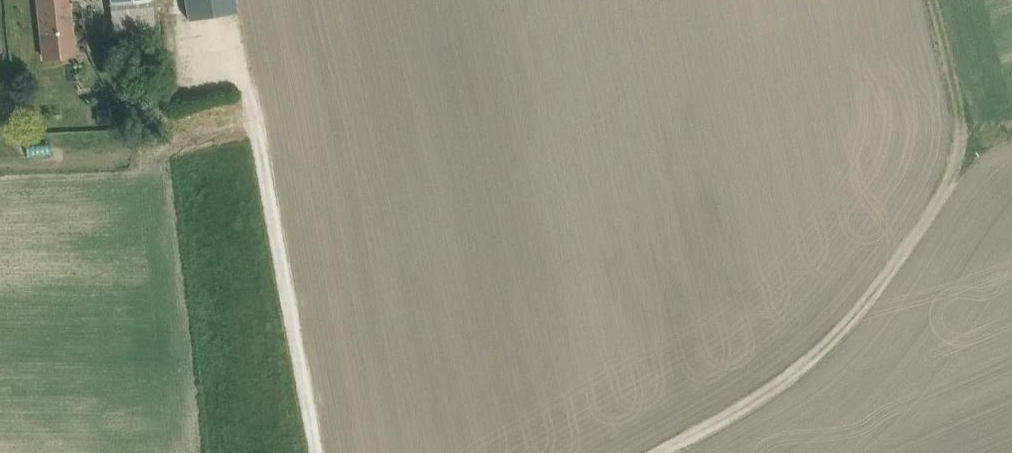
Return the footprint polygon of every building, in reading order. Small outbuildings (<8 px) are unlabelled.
[(42,58),(74,53),(69,0),(36,0),(42,58)] [(113,37),(131,36),(132,44),(156,42),(153,0),(110,0),(113,37)] [(189,19),(237,10),(235,0),(185,0),(189,19)]
